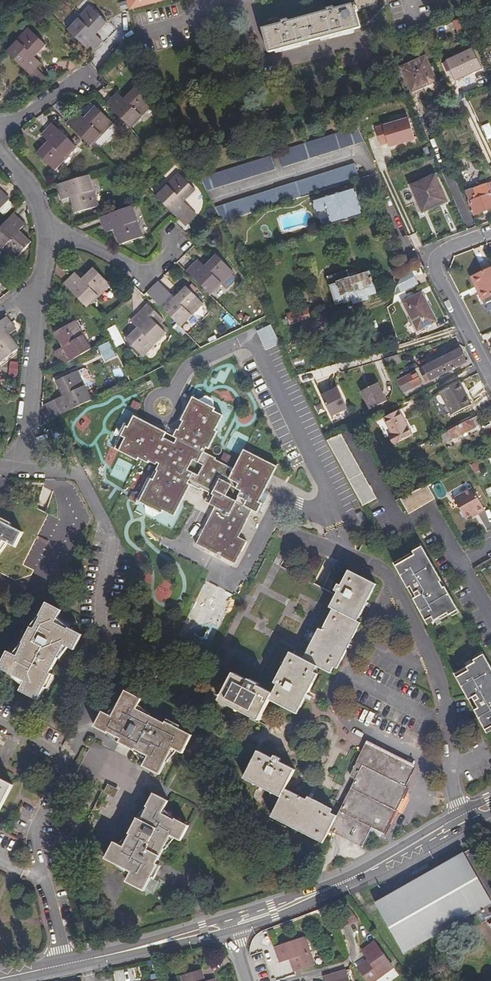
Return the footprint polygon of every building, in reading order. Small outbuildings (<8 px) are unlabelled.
[(130,11),(166,1),(165,0),(127,0),(130,11)] [(376,0),(352,0),(353,6),(333,11),(332,9),(325,11),(326,13),(287,24),(286,21),(280,23),(280,26),(261,30),(267,53),(359,28),(355,11),(377,5),(376,0)] [(87,5),(66,30),(90,52),(102,39),(92,30),(102,19),(87,5)] [(471,33),(465,17),(452,21),(457,37),(471,33)] [(4,56),(29,77),(40,64),(32,57),(42,45),(26,31),(4,56)] [(471,50),(438,63),(444,75),(449,72),(452,79),(479,70),(471,50)] [(411,92),(435,82),(424,57),(400,68),(411,92)] [(105,104),(128,125),(149,102),(135,89),(124,100),(116,93),(105,104)] [(64,123),(87,144),(110,121),(94,107),(83,119),(76,112),(64,123)] [(381,151),(418,142),(412,118),(375,127),(381,151)] [(52,168),(73,145),(51,123),(40,135),(47,142),(36,153),(52,168)] [(282,168),(364,143),(356,128),(277,152),(282,168)] [(248,164),(252,178),(275,172),(270,157),(248,164)] [(247,162),(197,178),(204,190),(251,176),(247,162)] [(262,211),(358,180),(353,164),(258,195),(262,211)] [(155,195),(174,214),(177,217),(188,206),(181,199),(191,187),(177,172),(155,195)] [(95,206),(87,175),(56,184),(60,199),(71,197),(76,211),(95,206)] [(435,177),(410,188),(421,215),(447,204),(435,177)] [(465,194),(473,216),(490,209),(490,184),(465,194)] [(353,198),(355,197),(352,190),(311,203),(315,214),(326,210),(331,223),(360,214),(356,201),(354,202),(353,198)] [(212,207),(219,221),(260,207),(256,192),(212,207)] [(139,235),(129,206),(99,217),(104,231),(114,228),(120,242),(139,235)] [(11,213),(0,226),(0,246),(14,258),(27,244),(15,233),(23,225),(11,213)] [(242,230),(239,222),(224,226),(227,234),(242,230)] [(197,260),(186,271),(209,293),(231,270),(217,256),(205,267),(197,260)] [(63,284),(86,307),(109,284),(94,270),(83,281),(74,273),(63,284)] [(473,290),(475,289),(481,302),(490,298),(490,271),(490,270),(468,280),(473,290)] [(417,287),(410,271),(403,274),(397,287),(401,296),(417,287)] [(342,305),(352,302),(352,304),(367,300),(366,297),(375,294),(368,274),(349,280),(346,272),(326,278),(335,306),(342,304),(342,305)] [(156,302),(179,325),(201,302),(186,288),(175,299),(167,291),(156,302)] [(479,303),(481,302),(475,289),(473,290),(479,303)] [(408,301),(401,304),(416,334),(436,324),(422,297),(409,302),(408,301)] [(143,355),(165,333),(142,310),(131,321),(139,329),(128,341),(143,355)] [(306,311),(293,315),(295,322),(308,318),(306,311)] [(292,316),(292,314),(285,316),(287,324),(294,322),(292,316)] [(5,316),(4,317),(0,320),(0,359),(1,361),(17,347),(7,336),(15,329),(5,316)] [(311,326),(313,331),(315,337),(312,338),(310,332),(312,331),(309,322),(301,324),(304,334),(306,333),(311,347),(331,339),(324,321),(311,326)] [(62,365),(90,349),(73,322),(56,332),(64,346),(55,351),(62,365)] [(266,350),(281,343),(273,324),(258,330),(266,350)] [(100,345),(105,360),(117,356),(111,341),(100,345)] [(428,380),(429,381),(465,363),(459,351),(419,371),(424,382),(428,380)] [(83,369),(76,372),(83,385),(89,381),(90,379),(85,370),(83,369)] [(61,413),(91,399),(83,385),(76,372),(76,371),(57,380),(64,394),(55,399),(61,413)] [(421,387),(414,373),(406,377),(412,391),(421,387)] [(439,392),(443,401),(463,391),(458,382),(439,392)] [(375,384),(358,392),(368,410),(384,402),(375,384)] [(320,396),(330,416),(346,408),(336,388),(320,396)] [(470,405),(463,391),(443,401),(451,415),(470,405)] [(51,418),(61,413),(55,399),(54,396),(44,401),(51,418)] [(181,421),(177,430),(175,429),(171,437),(135,416),(116,448),(138,461),(139,459),(148,465),(149,463),(156,466),(157,464),(159,465),(156,472),(158,472),(154,482),(152,481),(141,504),(165,513),(166,510),(174,515),(180,504),(178,503),(179,500),(184,502),(192,485),(202,491),(203,490),(215,497),(211,506),(216,509),(197,546),(235,567),(247,545),(239,540),(252,513),(257,516),(266,497),(263,496),(277,467),(244,452),(235,471),(215,462),(216,460),(204,454),(206,450),(209,451),(216,433),(211,431),(213,428),(215,429),(220,417),(211,412),(212,409),(191,397),(179,420),(181,421)] [(399,411),(383,420),(392,436),(388,438),(392,446),(412,436),(399,411)] [(480,425),(476,417),(449,431),(439,436),(442,443),(452,438),(452,439),(480,425)] [(52,445),(59,442),(55,433),(48,436),(52,445)] [(374,498),(339,433),(325,440),(360,504),(374,498)] [(475,461),(469,464),(473,472),(480,469),(475,461)] [(387,470),(384,464),(376,468),(379,474),(387,470)] [(426,485),(399,499),(407,514),(434,499),(426,485)] [(466,519),(472,516),(477,513),(478,515),(485,512),(473,488),(454,498),(466,519)] [(490,527),(490,524),(489,517),(482,519),(484,528),(490,527)] [(2,554),(10,541),(18,545),(25,530),(0,518),(0,553),(2,554)] [(413,557),(395,568),(425,622),(431,619),(433,622),(446,614),(447,617),(456,611),(444,589),(439,591),(436,586),(440,584),(421,549),(411,554),(413,557)] [(348,648),(361,622),(358,620),(376,585),(349,570),(341,585),(338,584),(335,590),(337,592),(337,593),(330,607),(332,608),(322,629),(320,630),(318,629),(303,659),(291,652),(275,682),(279,684),(274,693),(259,685),(260,683),(252,679),(250,681),(235,673),(221,700),(224,702),(248,715),(260,721),(266,708),(271,700),(278,703),(297,713),(305,699),(309,691),(318,674),(315,672),(318,666),(331,673),(335,667),(337,668),(348,648)] [(62,611),(47,602),(41,615),(41,617),(35,628),(32,627),(24,642),(23,645),(18,656),(8,652),(0,668),(26,682),(21,691),(39,700),(52,674),(51,673),(65,645),(75,650),(83,634),(70,628),(69,628),(56,622),(62,611)] [(456,678),(484,731),(490,728),(490,683),(490,682),(490,672),(481,656),(473,661),(474,663),(465,668),(467,672),(456,678)] [(183,753),(193,736),(167,722),(165,723),(137,708),(142,699),(126,691),(112,717),(103,712),(95,726),(108,734),(110,733),(121,740),(120,743),(135,751),(138,751),(149,757),(144,766),(160,775),(174,748),(183,753)] [(342,805),(337,815),(329,829),(360,844),(370,826),(384,834),(393,818),(409,788),(406,786),(414,770),(365,744),(361,753),(355,765),(349,776),(354,781),(342,805)] [(329,829),(337,815),(333,813),(334,811),(312,800),(310,798),(308,801),(305,799),(287,789),(288,787),(291,780),(296,771),(281,763),(283,760),(276,756),(275,759),(260,751),(246,778),(282,798),(273,815),(323,842),(329,829)] [(13,785),(0,779),(0,811),(13,785)] [(116,842),(107,859),(133,873),(129,882),(146,891),(160,865),(158,864),(172,836),(182,841),(190,825),(178,819),(176,820),(164,813),(170,802),(155,794),(148,807),(149,809),(142,820),(139,818),(131,833),(132,834),(125,847),(116,842)] [(475,848),(468,852),(490,885),(490,876),(475,848)] [(468,852),(378,901),(407,952),(453,928),(490,901),(490,885),(468,852)] [(453,928),(479,914),(484,923),(489,921),(490,923),(490,901),(453,928)] [(340,915),(344,927),(361,923),(352,911),(340,915)] [(307,936),(279,945),(283,958),(295,955),(296,960),(293,961),(295,970),(316,964),(307,936)] [(378,943),(366,951),(373,964),(371,964),(367,963),(362,967),(372,980),(377,980),(395,968),(378,943)] [(187,980),(217,980),(216,977),(204,980),(203,976),(205,975),(203,967),(184,973),(187,980)] [(329,980),(351,980),(347,970),(328,975),(329,980)]
